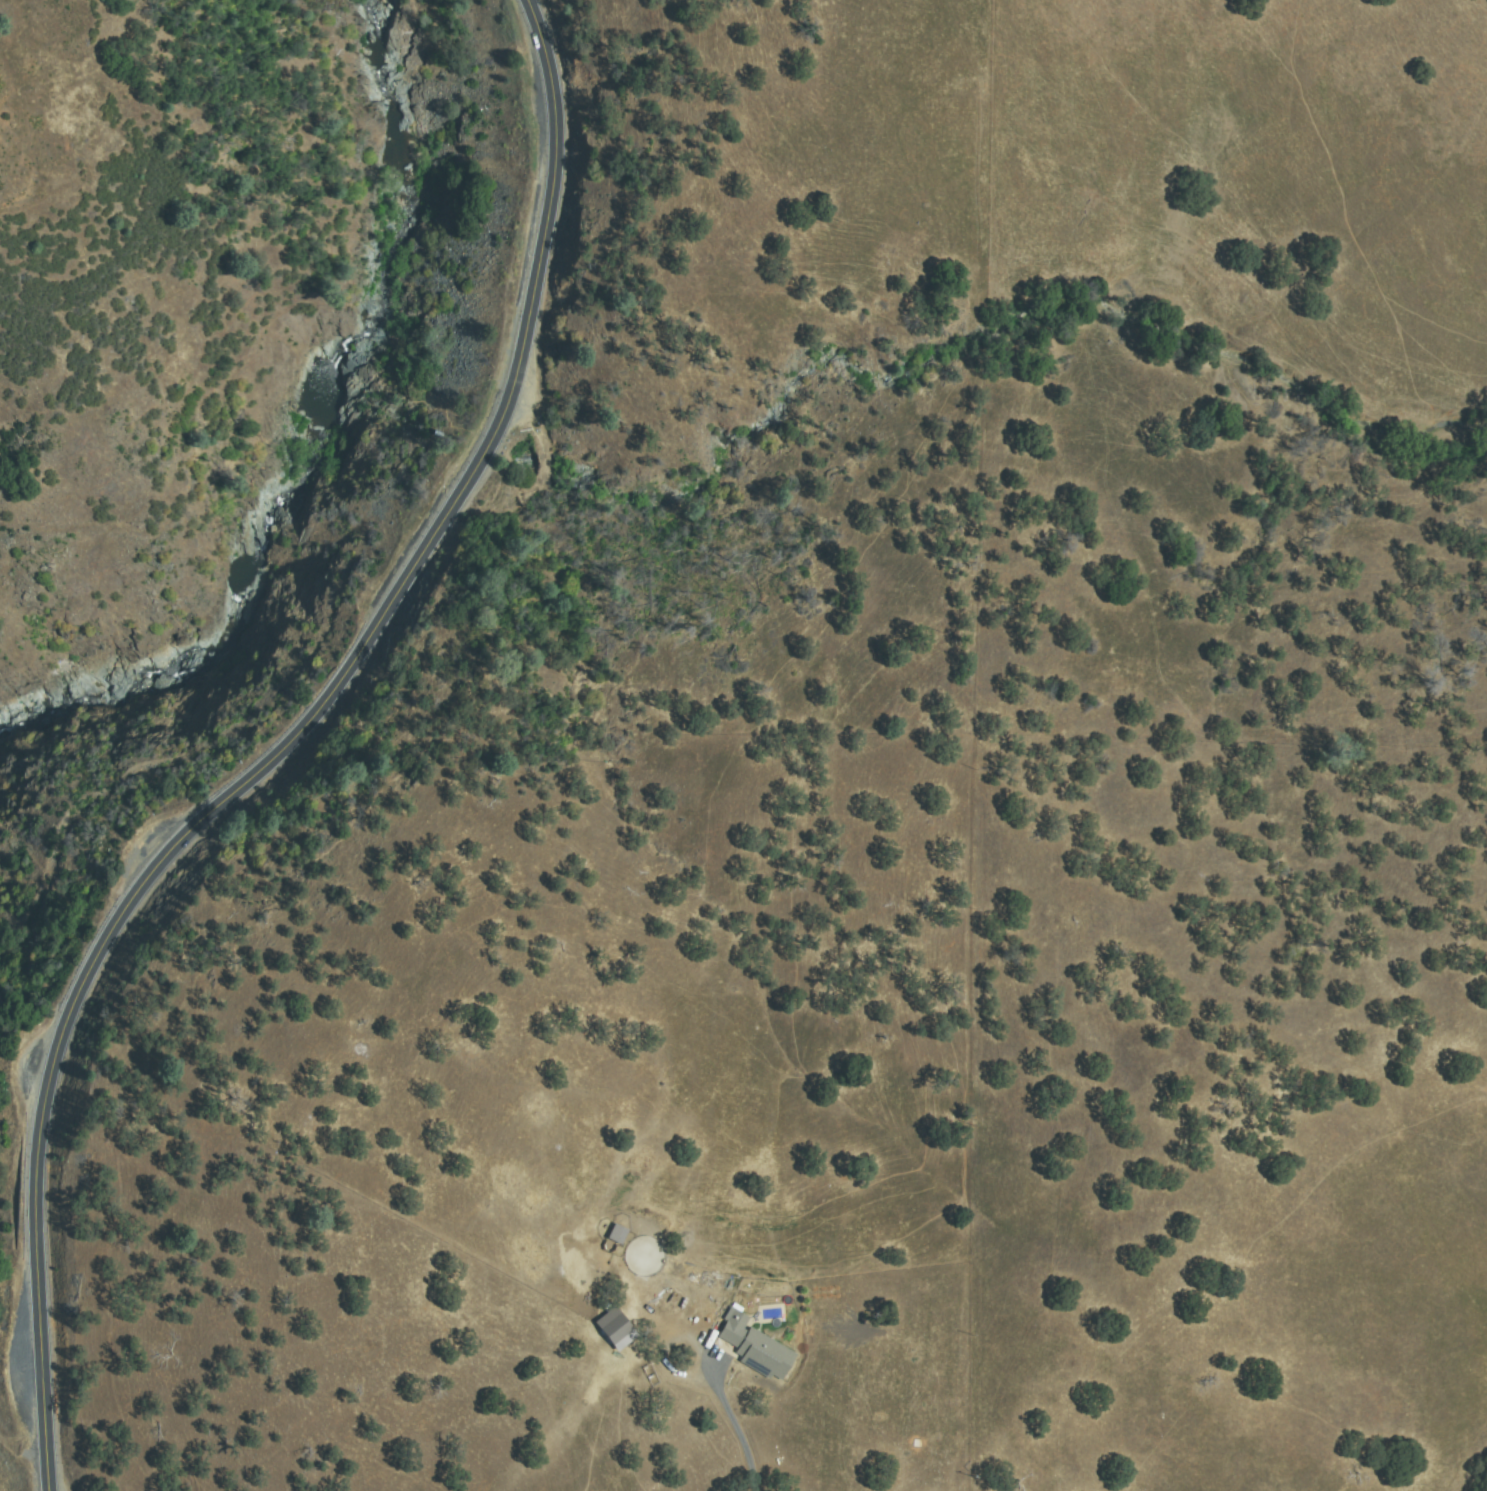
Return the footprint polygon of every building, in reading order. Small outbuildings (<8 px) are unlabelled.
[(782,1382),(737,1360),(742,1350),(719,1339),(732,1312),(748,1320),(743,1330),(795,1354),(782,1382)]
